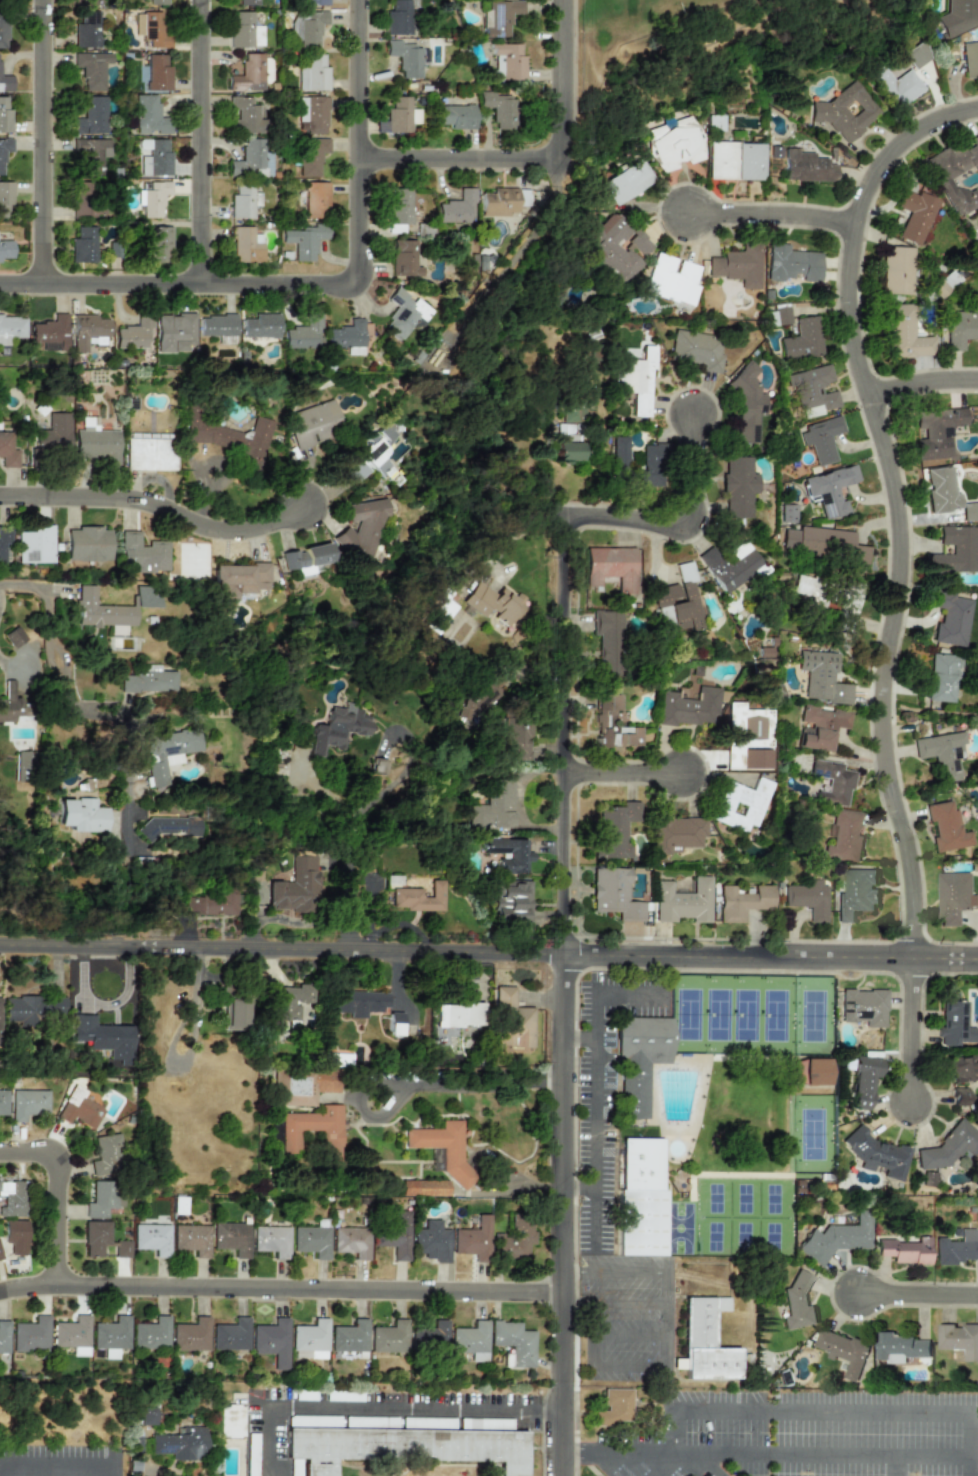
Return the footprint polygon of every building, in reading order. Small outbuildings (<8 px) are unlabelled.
[(410,0),(391,0),(391,11),(386,11),(386,35),(410,35),(410,0)] [(945,40),(970,28),(977,28),(977,0),(947,0),(946,13),(935,18),(945,40)] [(484,37),(510,37),(509,15),(524,15),(524,1),(488,1),(488,10),(483,10),(484,37)] [(97,48),(98,12),(79,11),(79,23),(74,23),(74,47),(97,48)] [(230,46),(262,47),(262,26),(252,26),(252,12),(234,11),(234,24),(230,24),(230,46)] [(167,48),(168,13),(134,12),(134,37),(149,38),(148,48),(167,48)] [(299,48),(319,48),(319,24),(328,24),(328,12),(293,12),(292,40),(299,40),(299,48)] [(421,78),(420,45),(402,46),(402,40),(386,40),(386,56),(400,56),(400,78),(421,78)] [(932,57),(921,42),(904,55),(915,70),(932,57)] [(977,77),(977,42),(961,43),(964,78),(977,77)] [(520,44),(491,44),(491,55),(495,55),(495,71),(489,71),(489,81),(525,81),(525,55),(520,55),(520,44)] [(82,91),(104,91),(103,64),(110,64),(110,53),(73,53),(73,67),(82,67),(82,91)] [(263,90),(262,53),(244,54),(244,62),(228,62),(229,88),(247,88),(247,91),(263,90)] [(145,90),(170,91),(170,66),(165,66),(165,55),(146,54),(145,90)] [(328,91),(328,67),(323,66),(324,55),(304,55),(304,66),(298,66),(298,90),(328,91)] [(924,89),(909,69),(893,80),(881,64),(869,73),(896,110),(924,89)] [(13,92),(13,76),(0,76),(0,92),(13,92)] [(826,102),(811,101),(810,121),(828,122),(845,143),(883,113),(875,103),(871,103),(854,80),(826,102)] [(480,108),(493,107),(493,130),(513,130),(513,96),(495,96),(495,91),(480,92),(480,108)] [(172,134),(172,118),(157,118),(157,95),(134,95),(135,134),(172,134)] [(327,132),(326,96),(297,97),(298,133),(327,132)] [(410,96),(391,97),(392,108),(386,108),(386,123),(377,123),(377,133),(411,133),(411,124),(419,124),(419,109),(410,109),(410,96)] [(11,109),(6,109),(7,97),(0,97),(0,131),(10,132),(11,109)] [(104,97),(83,97),(84,118),(70,118),(71,134),(105,134),(104,97)] [(258,133),(258,105),(250,104),(251,97),(229,97),(228,110),(236,110),(236,119),(232,119),(232,133),(258,133)] [(474,105),(438,106),(439,125),(450,124),(450,129),(474,129),(474,105)] [(706,159),(701,139),(698,140),(691,116),(667,123),(667,124),(645,130),(658,174),(678,168),(677,162),(687,160),(688,164),(706,159)] [(953,218),(977,206),(977,195),(973,185),(955,193),(948,179),(977,164),(977,134),(969,139),(973,146),(963,151),(958,141),(924,158),(953,218)] [(328,138),(304,139),(304,147),(298,147),(299,177),(319,176),(319,153),(329,153),(328,138)] [(3,175),(3,152),(12,152),(12,139),(0,139),(0,175),(3,175)] [(109,157),(109,139),(75,139),(74,175),(101,175),(101,157),(109,157)] [(228,177),(271,177),(271,152),(264,152),(264,139),(241,139),(241,161),(228,161),(228,177)] [(763,180),(764,143),(709,142),(708,179),(763,180)] [(784,181),(835,182),(835,163),(826,163),(826,158),(813,158),(813,151),(784,150),(784,181)] [(613,206),(655,181),(641,158),(599,183),(613,206)] [(170,181),(148,182),(148,190),(141,191),(142,218),(163,218),(163,195),(170,195),(170,181)] [(0,182),(0,217),(8,217),(8,207),(12,206),(12,182),(0,182)] [(98,216),(97,182),(72,182),(73,217),(98,216)] [(304,218),(327,218),(327,182),(304,182),(304,218)] [(230,218),(252,218),(251,207),(260,207),(260,193),(252,193),(252,184),(234,184),(234,195),(230,195),(230,218)] [(437,222),(472,223),(472,203),(474,203),(474,188),(458,188),(458,202),(437,202),(437,222)] [(480,193),(481,216),(516,215),(516,206),(528,206),(527,188),(491,189),(492,193),(480,193)] [(403,234),(403,224),(409,225),(411,189),(391,189),(391,200),(387,200),(386,233),(403,234)] [(897,238),(920,247),(938,200),(917,192),(916,195),(902,190),(896,207),(908,212),(897,238)] [(623,286),(643,260),(642,259),(653,244),(610,211),(589,238),(592,240),(582,254),(623,286)] [(71,262),(94,263),(94,227),(75,226),(75,238),(71,238),(71,262)] [(170,227),(148,226),(147,262),(169,263),(170,227)] [(252,227),(232,227),(231,263),(261,263),(261,235),(252,234),(252,227)] [(281,227),(281,243),(294,243),(293,261),(315,261),(315,240),(327,240),(327,228),(281,227)] [(0,241),(0,258),(12,258),(11,240),(0,241)] [(415,240),(392,240),(391,276),(420,276),(420,267),(414,267),(415,240)] [(760,289),(759,243),(741,243),(741,251),(721,252),(721,257),(707,258),(708,278),(740,278),(740,289),(760,289)] [(820,252),(787,251),(787,244),(768,243),(767,280),(792,281),(792,274),(801,274),(801,281),(819,282),(820,252)] [(912,295),(913,247),(883,246),(882,294),(912,295)] [(698,266),(676,260),(677,259),(654,253),(643,293),(692,306),(697,286),(693,285),(698,266)] [(382,326),(400,340),(410,327),(416,331),(431,311),(415,298),(413,300),(396,287),(386,299),(397,307),(382,326)] [(972,294),(972,312),(947,312),(947,351),(963,351),(963,339),(977,339),(977,294),(972,294)] [(912,337),(913,304),(885,304),(884,356),(933,357),(933,337),(912,337)] [(774,309),(777,325),(790,323),(787,307),(774,309)] [(66,314),(52,313),(52,323),(30,323),(29,343),(41,344),(41,351),(65,351),(66,314)] [(241,337),(277,338),(278,314),(253,313),(253,319),(242,319),(241,337)] [(106,319),(95,319),(95,315),(72,314),(71,352),(86,352),(86,344),(106,345),(106,319)] [(194,314),(156,314),(156,352),(194,352),(194,314)] [(284,327),(283,348),(320,349),(321,314),(305,314),(305,328),(284,327)] [(114,327),(114,348),(149,348),(148,315),(136,315),(136,327),(114,327)] [(235,315),(199,315),(199,336),(235,336),(235,315)] [(817,315),(795,318),(797,336),(779,339),(782,360),(822,354),(817,315)] [(0,316),(0,345),(7,345),(7,338),(24,338),(24,316),(0,316)] [(362,355),(362,335),(369,335),(369,320),(349,320),(349,328),(327,328),(327,347),(345,347),(345,355),(362,355)] [(669,360),(702,364),(701,371),(719,374),(722,355),(718,354),(721,336),(672,330),(669,360)] [(649,417),(651,346),(642,346),(641,360),(624,360),(624,357),(614,357),(613,392),(632,393),(632,416),(649,417)] [(736,443),(757,443),(758,414),(765,414),(765,393),(759,393),(759,384),(752,377),(759,370),(749,360),(725,384),(737,397),(736,443)] [(840,408),(836,391),(821,394),(819,386),(833,382),(829,365),(788,374),(798,418),(840,408)] [(291,432),(296,449),(336,437),(334,429),(341,427),(333,400),(290,412),(296,430),(291,432)] [(562,423),(581,422),(580,405),(562,405),(562,423)] [(917,460),(951,459),(950,427),(967,426),(966,408),(915,411),(916,430),(924,430),(924,439),(916,439),(917,460)] [(34,430),(35,451),(69,450),(68,413),(47,413),(48,430),(34,430)] [(74,458),(105,459),(105,468),(118,468),(119,431),(96,430),(96,417),(80,417),(80,430),(75,430),(74,458)] [(836,461),(830,436),(844,432),(840,417),(798,428),(803,447),(810,445),(816,467),(836,461)] [(373,466),(389,484),(397,476),(378,455),(399,436),(388,423),(340,466),(355,482),(373,466)] [(17,450),(12,450),(12,432),(0,432),(0,457),(1,457),(1,467),(17,467),(17,450)] [(612,470),(627,470),(627,437),(611,437),(612,470)] [(126,471),(174,470),(174,438),(126,439),(126,471)] [(555,462),(580,462),(579,442),(554,443),(555,462)] [(641,445),(642,471),(632,472),(633,487),(662,487),(661,445),(641,445)] [(752,493),(758,493),(758,474),(751,474),(751,457),(724,457),(724,518),(751,518),(752,493)] [(823,520),(849,514),(846,500),(840,501),(837,486),(859,481),(855,465),(803,478),(808,497),(817,495),(823,520)] [(961,504),(960,493),(954,494),(952,466),(925,469),(930,512),(962,509),(963,521),(977,520),(977,502),(961,504)] [(346,505),(348,522),(355,521),(356,530),(341,532),(346,570),(375,566),(371,537),(382,536),(380,518),(388,517),(386,499),(346,505)] [(796,505),(782,504),(781,523),(795,524),(796,505)] [(52,563),(52,525),(30,525),(30,532),(17,532),(17,563),(52,563)] [(5,563),(4,544),(10,543),(10,526),(0,526),(0,563),(5,563)] [(854,532),(797,526),(797,530),(783,529),(781,553),(867,560),(868,547),(853,545),(854,532)] [(977,572),(977,527),(939,526),(939,545),(951,545),(951,554),(927,554),(926,572),(977,572)] [(110,561),(109,528),(66,528),(66,562),(110,561)] [(167,570),(167,541),(147,541),(147,547),(139,547),(139,531),(121,531),(121,565),(152,565),(152,570),(167,570)] [(723,554),(716,543),(698,555),(722,593),(762,567),(745,540),(723,554)] [(301,548),(301,549),(280,553),(284,571),(297,568),(298,577),(314,574),(312,565),(332,561),(329,542),(301,548)] [(635,548),(586,548),(585,586),(600,587),(600,577),(617,577),(617,594),(634,594),(635,548)] [(679,583),(652,589),(660,628),(673,625),(674,631),(688,628),(689,632),(703,629),(693,581),(695,581),(691,562),(676,565),(679,583)] [(213,565),(212,592),(222,592),(222,601),(237,601),(237,594),(256,594),(256,590),(268,590),(268,565),(213,565)] [(829,582),(797,575),(793,593),(806,596),(804,603),(824,608),(829,582)] [(461,601),(481,618),(487,611),(506,627),(527,601),(517,593),(513,597),(501,587),(495,594),(478,580),(461,601)] [(832,621),(853,627),(863,586),(842,580),(832,621)] [(94,606),(94,586),(76,585),(76,625),(109,626),(108,635),(123,635),(123,626),(133,626),(134,606),(94,606)] [(156,607),(156,586),(133,586),(133,607),(156,607)] [(931,642),(963,647),(971,600),(953,597),(954,593),(930,589),(927,607),(941,609),(939,623),(935,622),(931,642)] [(599,636),(598,675),(621,675),(622,611),(593,610),(593,636),(599,636)] [(4,633),(11,648),(25,641),(17,626),(4,633)] [(836,653),(799,651),(798,670),(806,671),(804,700),(851,702),(852,685),(834,684),(836,653)] [(950,702),(952,681),(958,682),(960,655),(928,654),(926,701),(950,702)] [(119,691),(174,692),(174,672),(157,671),(157,664),(138,664),(138,674),(119,674),(119,691)] [(502,675),(482,668),(469,703),(489,711),(502,675)] [(12,722),(12,717),(23,717),(23,698),(13,698),(13,680),(3,680),(4,700),(0,700),(0,722),(12,722)] [(657,722),(717,728),(721,689),(697,686),(696,693),(661,690),(657,722)] [(798,748),(833,752),(836,727),(848,729),(851,712),(817,708),(817,706),(802,704),(800,724),(801,725),(798,748)] [(368,736),(370,716),(362,715),(362,710),(353,709),(352,715),(342,714),(342,708),(328,707),(325,726),(312,725),(309,756),(322,758),(323,747),(343,749),(345,733),(368,736)] [(727,768),(743,768),(743,747),(771,748),(771,710),(728,710),(727,768)] [(502,717),(501,760),(528,761),(529,737),(530,737),(531,717),(502,717)] [(641,727),(616,727),(616,734),(607,734),(607,729),(597,729),(597,746),(641,747),(641,727)] [(201,751),(198,728),(144,736),(151,787),(167,785),(164,766),(182,763),(180,754),(201,751)] [(913,739),(916,759),(935,756),(939,784),(960,781),(957,758),(963,757),(961,743),(964,743),(963,732),(913,739)] [(14,780),(29,781),(30,752),(15,751),(14,780)] [(386,760),(372,758),(370,774),(384,775),(386,760)] [(814,801),(845,806),(848,789),(852,790),(854,772),(841,770),(842,764),(811,759),(809,776),(828,779),(826,792),(816,790),(814,801)] [(772,783),(756,777),(752,790),(724,781),(711,820),(745,832),(747,824),(756,827),(772,783)] [(512,779),(487,779),(487,805),(468,805),(468,829),(512,829),(512,779)] [(58,826),(69,826),(69,832),(107,832),(108,808),(95,808),(95,798),(76,798),(76,800),(59,800),(58,826)] [(596,858),(631,858),(631,844),(625,844),(625,822),(639,822),(639,801),(621,801),(621,807),(596,807),(596,858)] [(973,846),(971,831),(960,832),(957,810),(952,811),(951,801),(925,805),(927,822),(933,821),(935,838),(932,838),(934,852),(973,846)] [(860,863),(864,836),(857,835),(860,813),(835,809),(829,846),(825,845),(823,857),(860,863)] [(706,818),(671,819),(671,816),(652,816),(653,855),(668,855),(668,848),(701,847),(701,837),(706,837),(706,818)] [(142,817),(141,837),(151,838),(151,834),(199,835),(199,818),(142,817)] [(526,873),(526,862),(532,862),(532,852),(526,852),(526,839),(483,839),(483,853),(498,853),(498,873),(526,873)] [(267,910),(316,911),(316,856),(291,856),(291,882),(267,882),(267,910)] [(592,912),(618,912),(618,921),(644,921),(644,902),(628,902),(629,868),(592,868),(592,912)] [(877,870),(846,869),(846,893),(836,893),(836,923),(855,923),(855,911),(878,911),(878,889),(877,889),(877,870)] [(968,873),(939,873),(940,927),(957,926),(957,909),(974,909),(974,895),(968,895),(968,873)] [(711,922),(712,877),(693,876),(692,893),(671,893),(671,881),(655,881),(655,921),(675,922),(675,917),(692,918),(692,922),(711,922)] [(809,907),(808,922),(825,923),(826,886),(821,886),(821,880),(806,879),(806,886),(784,885),(783,906),(809,907)] [(392,888),(391,909),(443,910),(443,880),(431,880),(431,897),(420,897),(421,888),(392,888)] [(531,922),(530,881),(492,881),(493,922),(531,922)] [(180,914),(234,915),(235,885),(219,884),(219,897),(181,896),(180,914)] [(719,923),(744,923),(745,909),(772,910),(773,886),(754,885),(753,894),(734,893),(734,886),(720,885),(719,923)] [(269,987),(268,1035),(277,1036),(278,1020),(298,1020),(298,1003),(311,1003),(312,984),(295,984),(295,988),(269,987)] [(533,1008),(514,1008),(514,987),(497,987),(497,1047),(533,1047),(533,1008)] [(886,990),(841,989),(840,1022),(864,1022),(864,1028),(885,1028),(886,990)] [(385,992),(334,991),(334,1012),(349,1013),(348,1018),(364,1018),(365,1012),(385,1012),(385,992)] [(976,1044),(976,1027),(962,1027),(962,1001),(957,1001),(957,991),(941,991),(941,1028),(937,1028),(937,1038),(941,1038),(941,1044),(976,1044)] [(65,998),(4,996),(3,1022),(20,1022),(20,1025),(37,1025),(37,1015),(64,1015),(65,998)] [(224,1029),(246,1030),(247,999),(225,999),(224,1029)] [(436,1004),(436,1026),(482,1027),(482,1004),(436,1004)] [(388,1036),(400,1036),(401,1013),(388,1012),(388,1036)] [(132,1025),(95,1025),(95,1015),(72,1015),(72,1042),(88,1042),(87,1049),(109,1050),(109,1060),(119,1060),(119,1065),(132,1065),(132,1025)] [(648,1119),(648,1064),(671,1064),(671,1018),(616,1018),(615,1061),(622,1061),(621,1119),(648,1119)] [(350,1054),(314,1052),(314,1066),(350,1067),(350,1054)] [(943,1075),(951,1074),(952,1083),(977,1080),(977,1077),(975,1055),(941,1059),(943,1075)] [(870,1111),(873,1078),(878,1078),(880,1059),(854,1056),(849,1108),(870,1111)] [(828,1085),(829,1060),(792,1059),(792,1084),(828,1085)] [(314,1106),(314,1093),(338,1093),(339,1069),(272,1069),(272,1106),(314,1106)] [(56,1117),(69,1124),(72,1119),(93,1130),(104,1109),(82,1098),(86,1091),(73,1084),(56,1117)] [(968,1088),(952,1088),(952,1106),(968,1105),(968,1088)] [(48,1091),(11,1090),(11,1122),(24,1122),(24,1114),(47,1115),(48,1091)] [(280,1113),(280,1154),(298,1154),(298,1131),(320,1131),(320,1161),(340,1161),(339,1105),(319,1105),(319,1113),(280,1113)] [(918,1171),(954,1165),(953,1162),(963,1150),(972,1156),(977,1149),(977,1133),(959,1118),(935,1147),(915,1150),(918,1171)] [(402,1148),(440,1148),(440,1174),(451,1173),(451,1188),(463,1187),(462,1120),(439,1120),(439,1129),(402,1129),(402,1148)] [(900,1182),(910,1148),(849,1132),(844,1151),(861,1155),(858,1168),(871,1172),(873,1166),(884,1169),(882,1177),(900,1182)] [(90,1161),(91,1176),(121,1174),(119,1134),(95,1136),(96,1161),(90,1161)] [(662,1139),(621,1138),(619,1255),(665,1256),(666,1191),(661,1191),(662,1139)] [(446,1181),(400,1180),(400,1195),(446,1196),(446,1181)] [(0,1181),(0,1216),(24,1216),(24,1181),(0,1181)] [(92,1203),(85,1203),(85,1218),(107,1218),(107,1208),(122,1208),(122,1182),(92,1182),(92,1203)] [(870,1249),(870,1210),(856,1210),(856,1225),(825,1225),(820,1234),(811,1228),(796,1251),(821,1267),(832,1249),(870,1249)] [(391,1261),(407,1261),(408,1211),(390,1211),(390,1228),(373,1227),(372,1246),(392,1247),(391,1261)] [(452,1229),(451,1254),(473,1254),(472,1262),(487,1262),(488,1215),(475,1214),(474,1230),(452,1229)] [(525,1260),(526,1244),(530,1244),(531,1215),(510,1214),(509,1234),(493,1234),(492,1259),(525,1260)] [(447,1264),(448,1230),(438,1229),(438,1220),(422,1219),(422,1229),(413,1229),(413,1253),(422,1254),(422,1259),(433,1259),(433,1264),(447,1264)] [(27,1221),(3,1220),(3,1243),(9,1243),(8,1255),(26,1255),(27,1221)] [(111,1222),(85,1221),(84,1257),(102,1258),(102,1246),(110,1246),(111,1222)] [(248,1223),(212,1223),(213,1249),(233,1249),(233,1259),(249,1259),(248,1223)] [(155,1249),(155,1257),(169,1257),(169,1225),(134,1224),(133,1249),(155,1249)] [(194,1250),(194,1259),(209,1258),(208,1225),(173,1225),(173,1250),(194,1250)] [(252,1251),(274,1251),(274,1260),(288,1260),(288,1227),(253,1226),(252,1251)] [(314,1252),(313,1260),(328,1260),(329,1228),(293,1227),(292,1252),(314,1252)] [(332,1253),(354,1253),(353,1260),(367,1260),(368,1228),(332,1227),(332,1253)] [(976,1242),(976,1229),(961,1229),(960,1242),(946,1242),(946,1238),(935,1238),(935,1262),(977,1262),(977,1242),(976,1242)] [(917,1242),(877,1240),(876,1256),(893,1256),(892,1264),(929,1265),(930,1237),(917,1237),(917,1242)] [(114,1257),(129,1258),(129,1241),(115,1241),(114,1257)] [(785,1330),(817,1324),(814,1305),(812,1305),(806,1274),(792,1276),(794,1287),(782,1289),(788,1316),(782,1317),(785,1330)] [(738,1379),(738,1348),(713,1348),(713,1312),(728,1312),(728,1298),(683,1298),(683,1359),(673,1359),(673,1369),(686,1369),(686,1379),(738,1379)] [(13,1323),(12,1350),(48,1351),(48,1316),(34,1315),(34,1323),(13,1323)] [(74,1323),(53,1322),(52,1346),(87,1347),(88,1315),(74,1315),(74,1323)] [(128,1316),(113,1316),(113,1323),(92,1323),(92,1349),(103,1349),(103,1359),(117,1359),(117,1349),(128,1349),(128,1316)] [(168,1316),(153,1316),(153,1324),(132,1323),(131,1348),(167,1349),(168,1316)] [(171,1350),(207,1351),(208,1317),(193,1316),(193,1324),(172,1324),(171,1350)] [(246,1350),(247,1318),(233,1317),(233,1325),(211,1325),(211,1349),(246,1350)] [(251,1326),(252,1355),(272,1354),(273,1370),(287,1370),(286,1318),(272,1318),(272,1325),(251,1326)] [(291,1326),(291,1350),(309,1350),(309,1358),(326,1359),(326,1318),(313,1318),(313,1326),(291,1326)] [(366,1319),(352,1319),(352,1326),(331,1326),(331,1351),(366,1351),(366,1319)] [(370,1327),(371,1352),(406,1352),(406,1319),(392,1319),(392,1327),(370,1327)] [(432,1320),(432,1328),(412,1328),(411,1347),(446,1348),(447,1320),(432,1320)] [(451,1328),(450,1353),(470,1353),(469,1361),(485,1361),(486,1320),(472,1320),(471,1328),(451,1328)] [(0,1321),(0,1354),(8,1354),(8,1321),(0,1321)] [(510,1346),(510,1368),(532,1368),(533,1331),(519,1331),(519,1322),(490,1321),(489,1346),(510,1346)] [(954,1325),(954,1324),(938,1324),(939,1350),(965,1349),(965,1362),(977,1362),(977,1325),(954,1325)] [(869,1344),(820,1328),(814,1347),(830,1352),(829,1356),(849,1362),(844,1378),(858,1382),(869,1344)] [(930,1357),(930,1338),(894,1339),(894,1331),(877,1332),(877,1363),(906,1362),(906,1357),(930,1357)] [(594,1411),(594,1423),(630,1424),(630,1389),(604,1389),(604,1411),(594,1411)] [(218,1405),(218,1437),(242,1438),(242,1406),(218,1405)] [(152,1408),(137,1407),(137,1424),(151,1425),(152,1408)] [(149,1454),(170,1454),(170,1460),(203,1460),(203,1427),(175,1427),(175,1435),(149,1435),(149,1454)] [(285,1429),(285,1459),(304,1459),(303,1475),(333,1475),(334,1460),(498,1461),(498,1475),(524,1475),(525,1430),(285,1429)]
